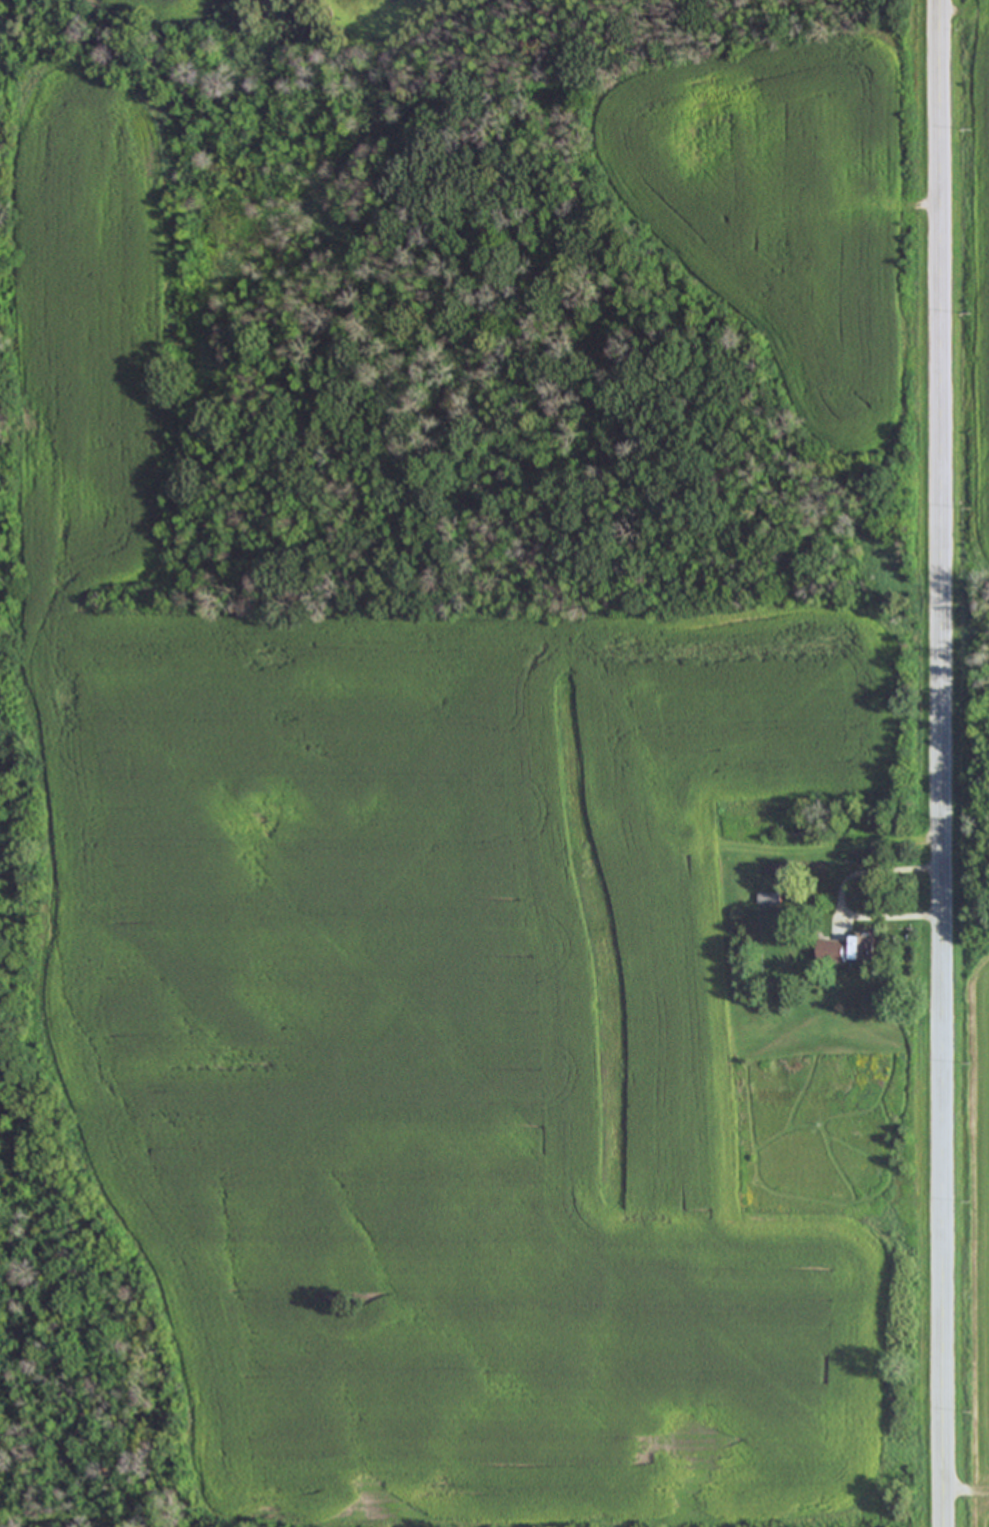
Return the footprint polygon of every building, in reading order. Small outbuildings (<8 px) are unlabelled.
[(783,896),(760,896),(760,906),(783,906),(783,896)] [(878,932),(867,932),(867,939),(856,939),(856,964),(878,964),(878,932)] [(850,965),(850,943),(822,942),(822,965),(850,965)]
